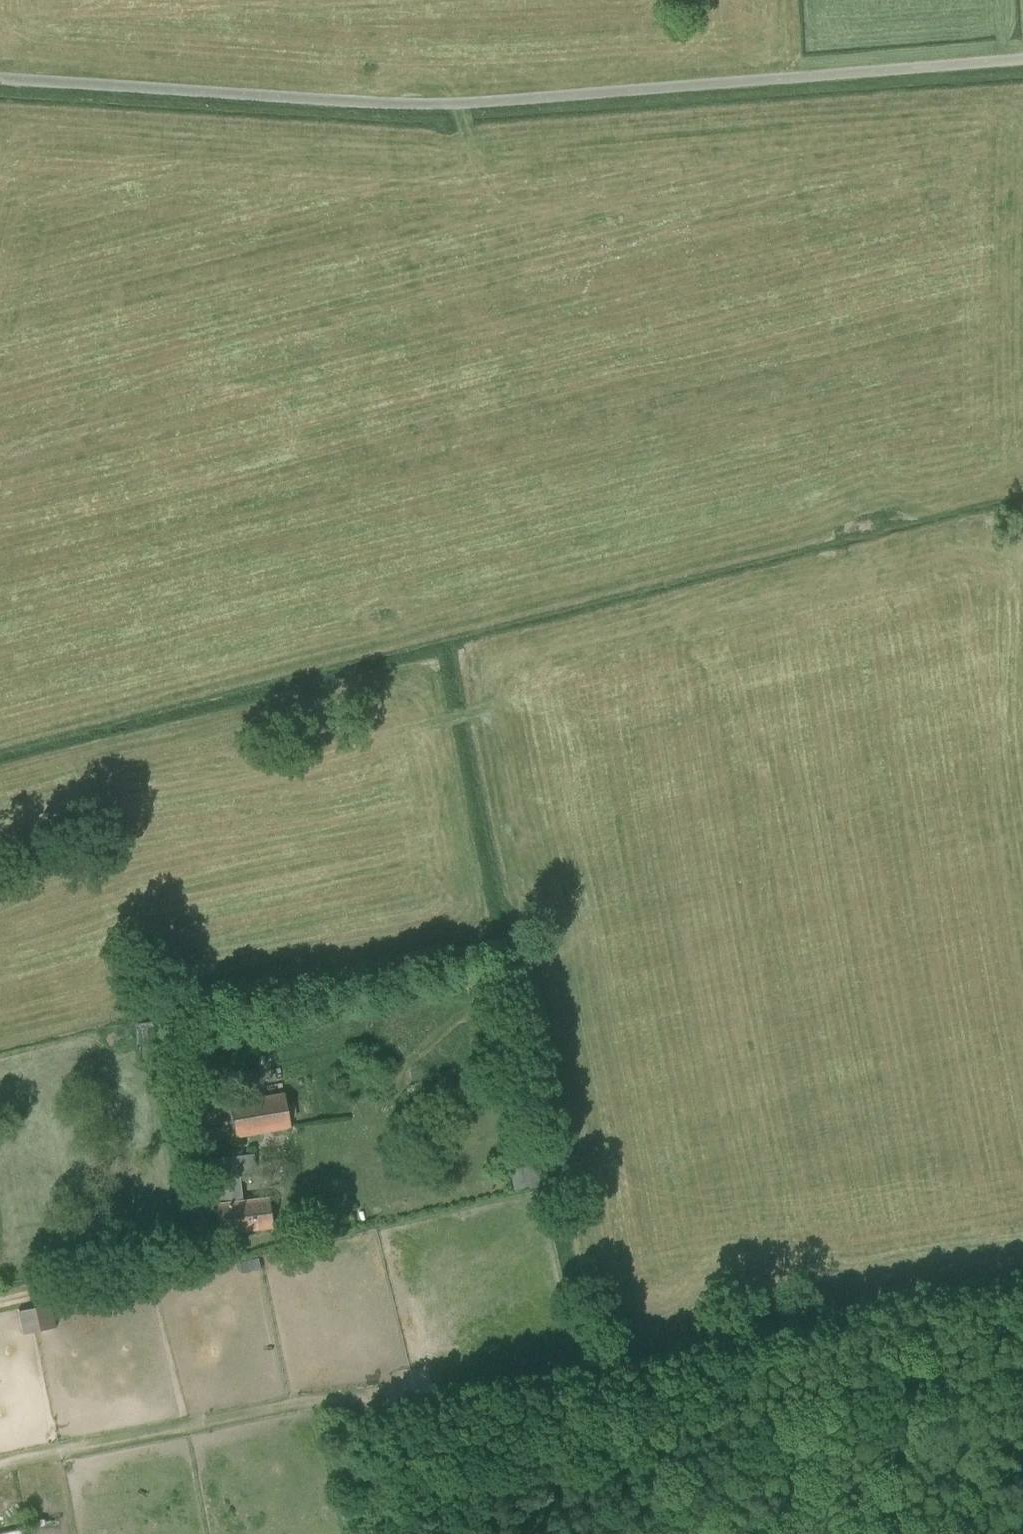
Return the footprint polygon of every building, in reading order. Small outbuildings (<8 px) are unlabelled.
[(283,1095),(230,1104),(235,1136),(289,1127),(283,1095)] [(247,1156),(211,1160),(216,1207),(233,1205),(230,1177),(249,1175),(247,1156)] [(233,1205),(216,1207),(219,1234),(273,1228),(270,1201),(233,1205)] [(54,1325),(48,1302),(16,1310),(23,1334),(54,1325)]
